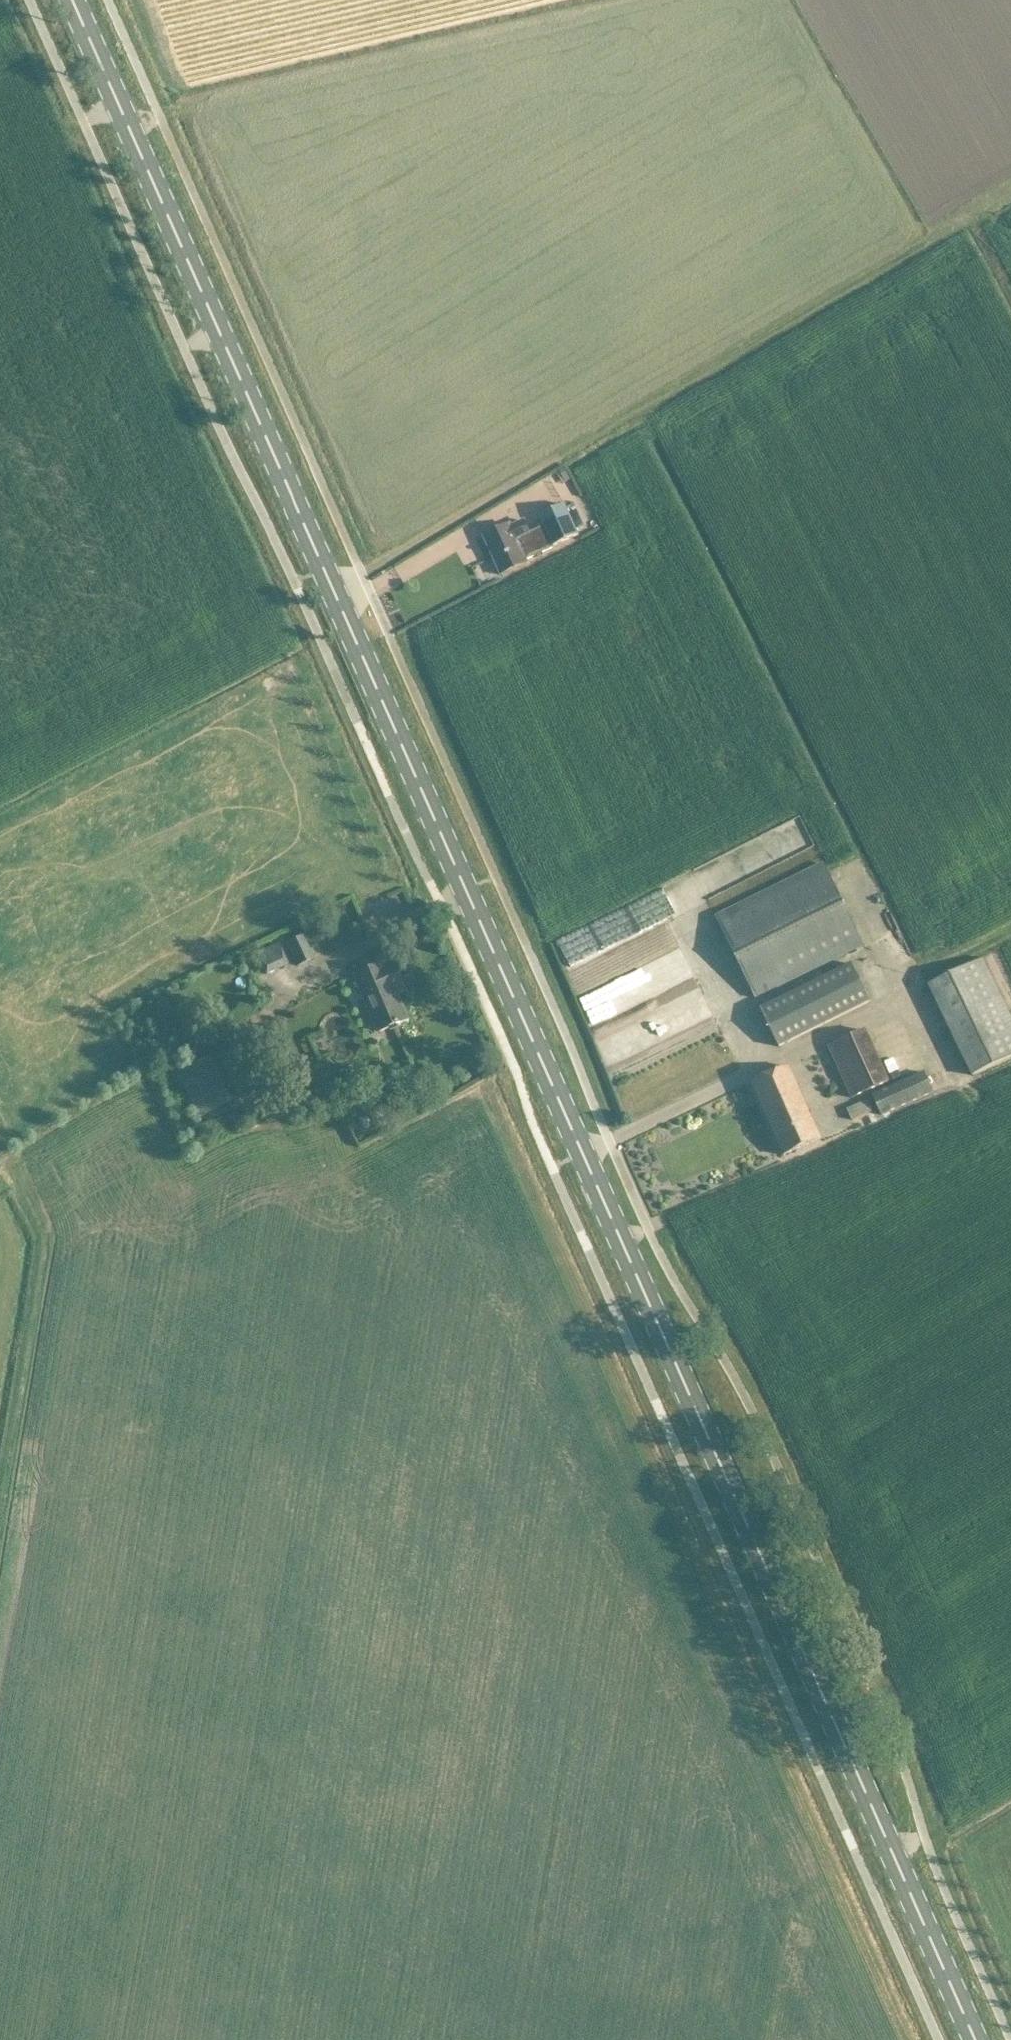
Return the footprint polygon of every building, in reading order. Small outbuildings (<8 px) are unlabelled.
[(566,503),(539,515),(552,547),(579,535),(576,527),(570,513),(566,503)] [(577,510),(570,513),(576,527),(583,524),(577,510)] [(585,522),(589,530),(598,526),(595,518),(585,522)] [(484,536),(501,575),(528,563),(527,561),(540,556),(530,534),(525,521),(512,527),(511,524),(484,536)] [(740,847),(750,872),(824,841),(814,817),(740,847)] [(756,998),(774,989),(864,945),(825,865),(717,918),(756,998)] [(582,965),(618,947),(607,926),(572,945),(582,965)] [(302,936),(287,943),(297,964),(312,957),(302,936)] [(266,974),(288,964),(279,943),(257,953),(266,974)] [(928,985),(971,1075),(979,1071),(1010,1056),(1010,1017),(983,959),(928,985)] [(357,976),(380,1032),(408,1020),(397,994),(406,990),(394,962),(385,966),(384,964),(357,976)] [(760,1009),(780,1048),(873,1001),(854,963),(760,1009)] [(828,1046),(852,1098),(890,1081),(867,1030),(828,1046)] [(239,1096),(218,1054),(179,1073),(200,1116),(239,1096)] [(784,1155),(803,1147),(821,1139),(789,1066),(771,1075),(752,1083),(784,1155)] [(933,1093),(924,1072),(872,1095),(882,1116),(933,1093)] [(410,1093),(408,1108),(417,1109),(419,1095),(410,1093)] [(873,1111),(868,1100),(847,1109),(852,1120),(873,1111)]
